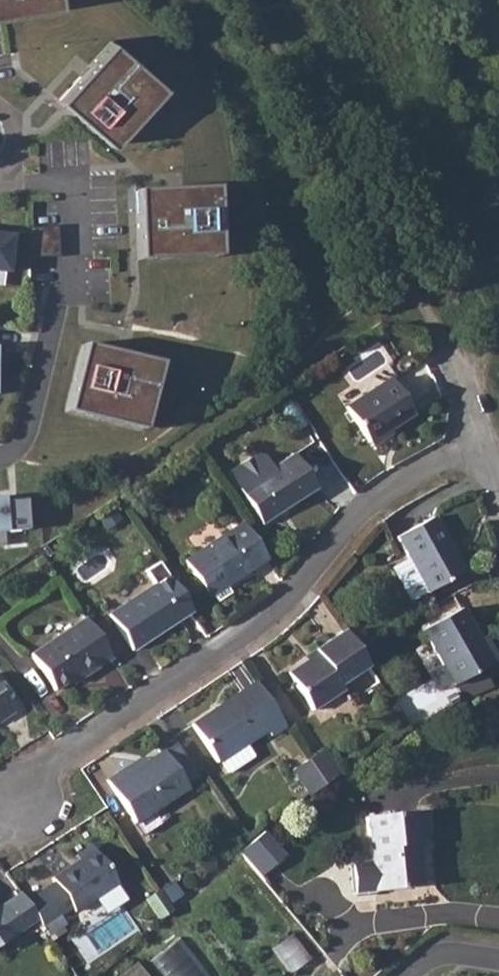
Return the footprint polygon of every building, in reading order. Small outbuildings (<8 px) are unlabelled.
[(59,0),(0,0),(0,18),(61,6),(59,0)] [(62,99),(113,144),(164,85),(113,41),(62,99)] [(218,257),(215,187),(139,190),(143,260),(218,257)] [(33,252),(59,249),(56,226),(30,229),(33,252)] [(5,272),(10,231),(0,229),(0,271),(5,272)] [(146,429),(162,364),(87,346),(71,412),(146,429)] [(345,408),(368,442),(388,429),(411,415),(389,379),(345,408)] [(388,429),(368,442),(370,447),(391,433),(388,429)] [(226,473),(237,490),(260,525),(314,489),(291,454),(270,468),(262,456),(255,454),(226,473)] [(26,499),(8,500),(7,494),(0,495),(0,531),(29,529),(26,499)] [(396,538),(408,558),(427,592),(465,572),(434,516),(396,538)] [(265,559),(241,522),(236,526),(184,561),(208,597),(265,559)] [(427,592),(408,558),(391,567),(411,601),(427,592)] [(189,609),(157,561),(144,571),(152,584),(107,614),(131,649),(189,609)] [(478,641),(477,639),(461,609),(421,630),(452,686),(490,665),(477,642),(478,641)] [(53,689),(69,678),(93,662),(96,667),(110,657),(83,617),(31,654),(53,689)] [(286,673),(311,710),(341,690),(338,686),(366,667),(355,650),(351,643),(342,631),(312,651),(314,654),(286,673)] [(482,636),(477,639),(478,641),(477,642),(490,665),(496,661),(482,636)] [(93,662),(69,678),(72,683),(96,667),(93,662)] [(218,761),(222,758),(244,743),(267,728),(271,735),(284,726),(255,683),(193,724),(218,761)] [(0,693),(0,720),(12,711),(0,693)] [(175,743),(164,750),(186,785),(199,776),(175,743)] [(244,743),(222,758),(229,770),(252,755),(244,743)] [(324,748),(307,759),(324,784),(340,772),(324,748)] [(123,778),(120,772),(107,781),(135,822),(187,786),(186,785),(164,750),(145,763),(123,778)] [(142,758),(120,772),(123,778),(145,763),(142,758)] [(307,759),(293,768),(310,794),(324,784),(307,759)] [(424,812),(368,818),(375,891),(422,886),(417,838),(426,836),(424,812)] [(268,826),(246,846),(266,869),(278,857),(270,848),(280,839),(268,826)] [(278,857),(266,869),(274,878),(297,858),(280,839),(270,848),(278,857)] [(74,854),(78,859),(93,849),(90,844),(74,854)] [(54,881),(25,900),(36,917),(47,932),(63,921),(58,914),(70,905),(74,909),(115,882),(93,849),(78,859),(51,878),(54,881)] [(160,890),(147,899),(160,917),(173,908),(160,890)] [(19,891),(0,903),(0,941),(36,917),(25,900),(19,891)] [(297,933),(277,949),(294,972),(314,956),(297,933)] [(190,935),(156,955),(169,975),(213,975),(190,935)] [(138,961),(121,975),(150,975),(138,961)]
